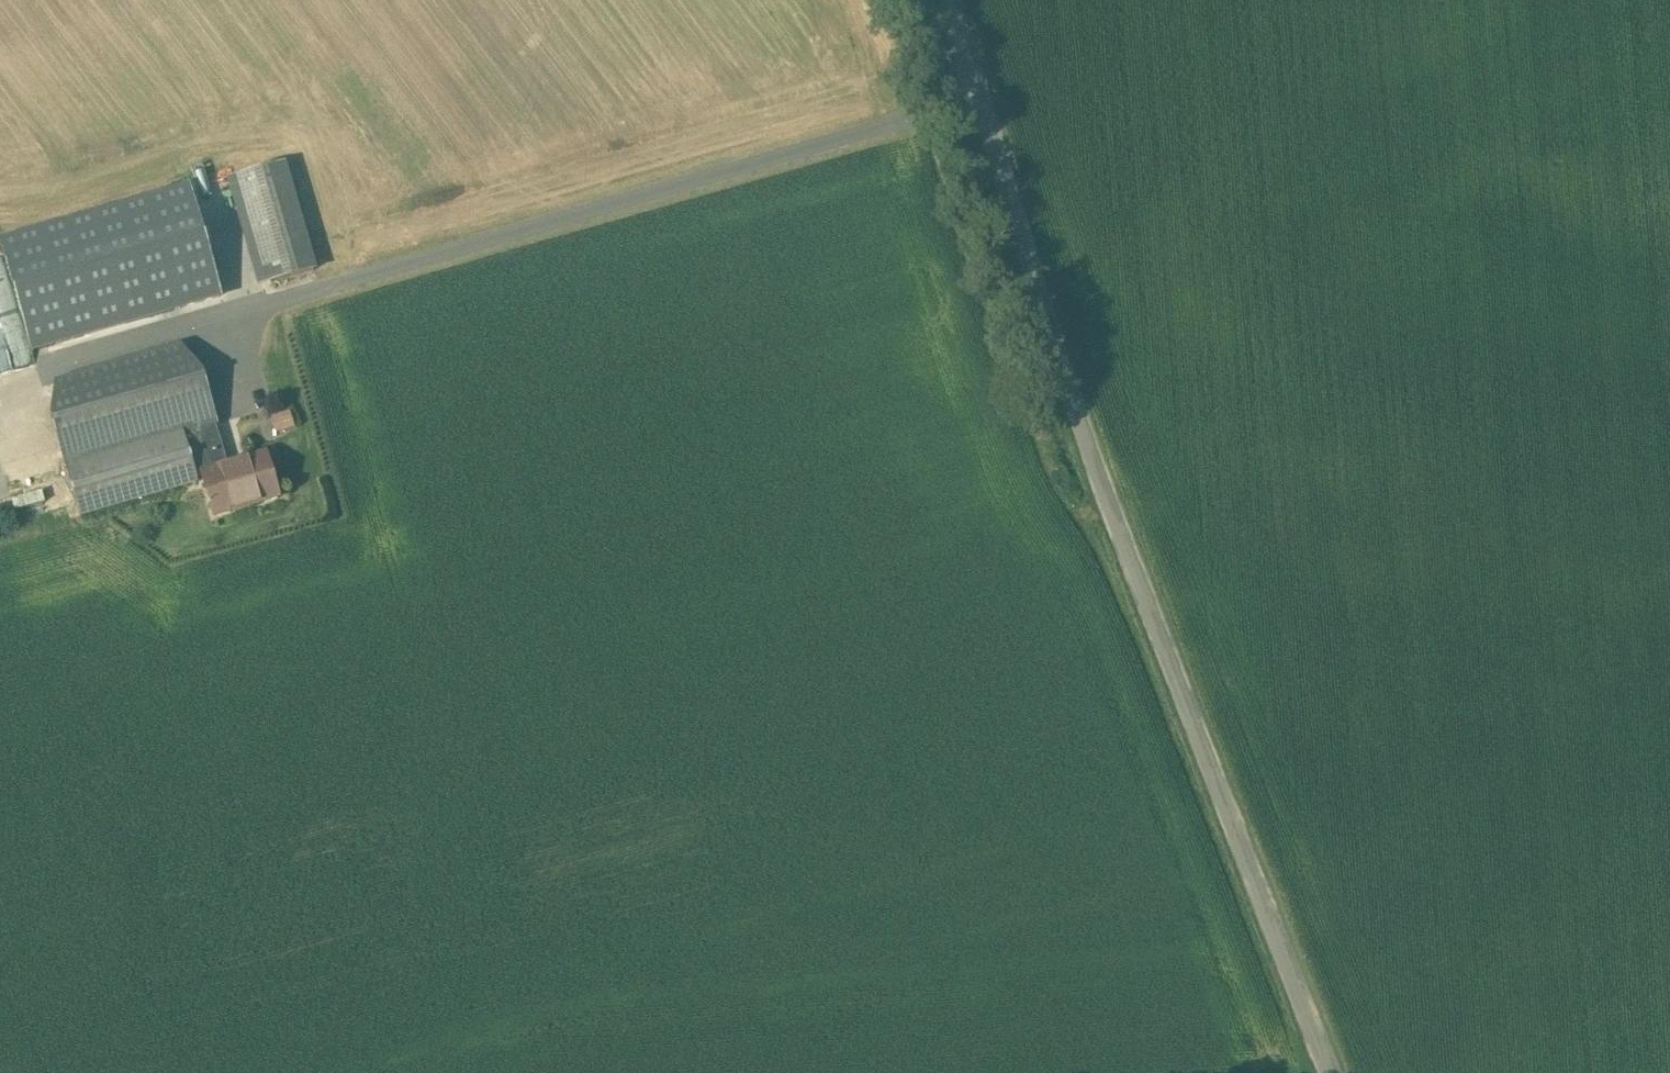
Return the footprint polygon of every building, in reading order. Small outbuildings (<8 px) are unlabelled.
[(283,164),(241,176),(271,282),(313,270),(283,164)] [(0,240),(0,241),(32,352),(222,297),(189,186),(0,240)] [(16,370),(0,304),(0,374),(16,370)] [(57,382),(51,419),(203,374),(179,347),(57,382)] [(203,374),(51,419),(66,469),(193,431),(217,424),(203,374)] [(281,431),(300,427),(297,412),(278,416),(281,431)] [(202,473),(214,516),(278,497),(266,455),(229,465),(217,424),(193,431),(205,472),(202,473)] [(205,472),(193,431),(66,469),(80,518),(197,482),(195,475),(202,473),(205,472)]
